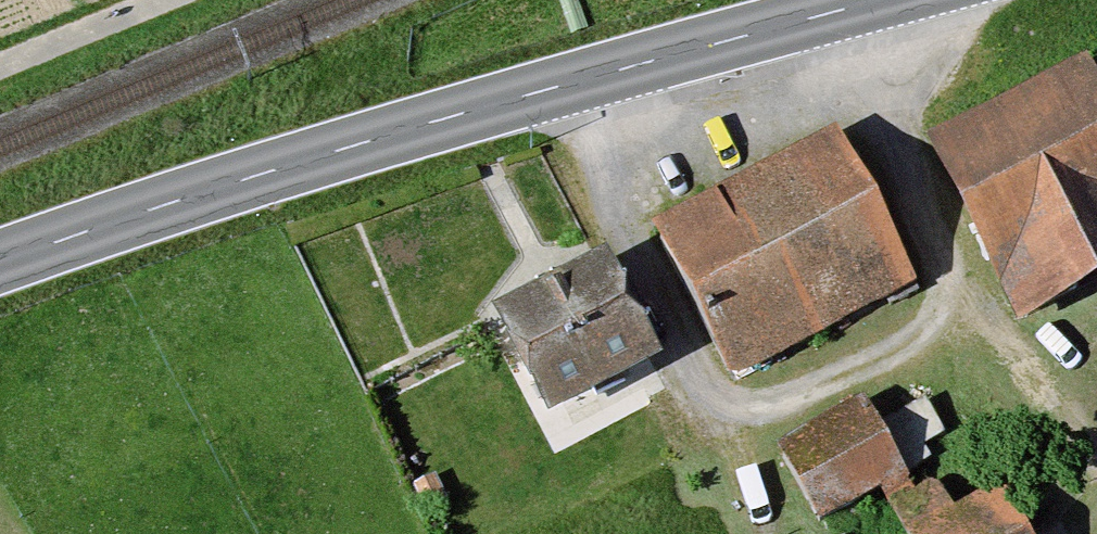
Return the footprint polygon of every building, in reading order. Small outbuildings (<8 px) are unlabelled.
[(934,145),(1002,271),(1021,260),(1055,322),(1096,299),(1096,57),(934,145)] [(851,129),(654,221),(729,382),(927,290),(851,129)] [(616,248),(494,311),(552,421),(673,359),(616,248)] [(897,436),(816,478),(844,532),(925,490),(897,436)] [(1014,533),(1040,533),(1033,522),(1014,533)]
